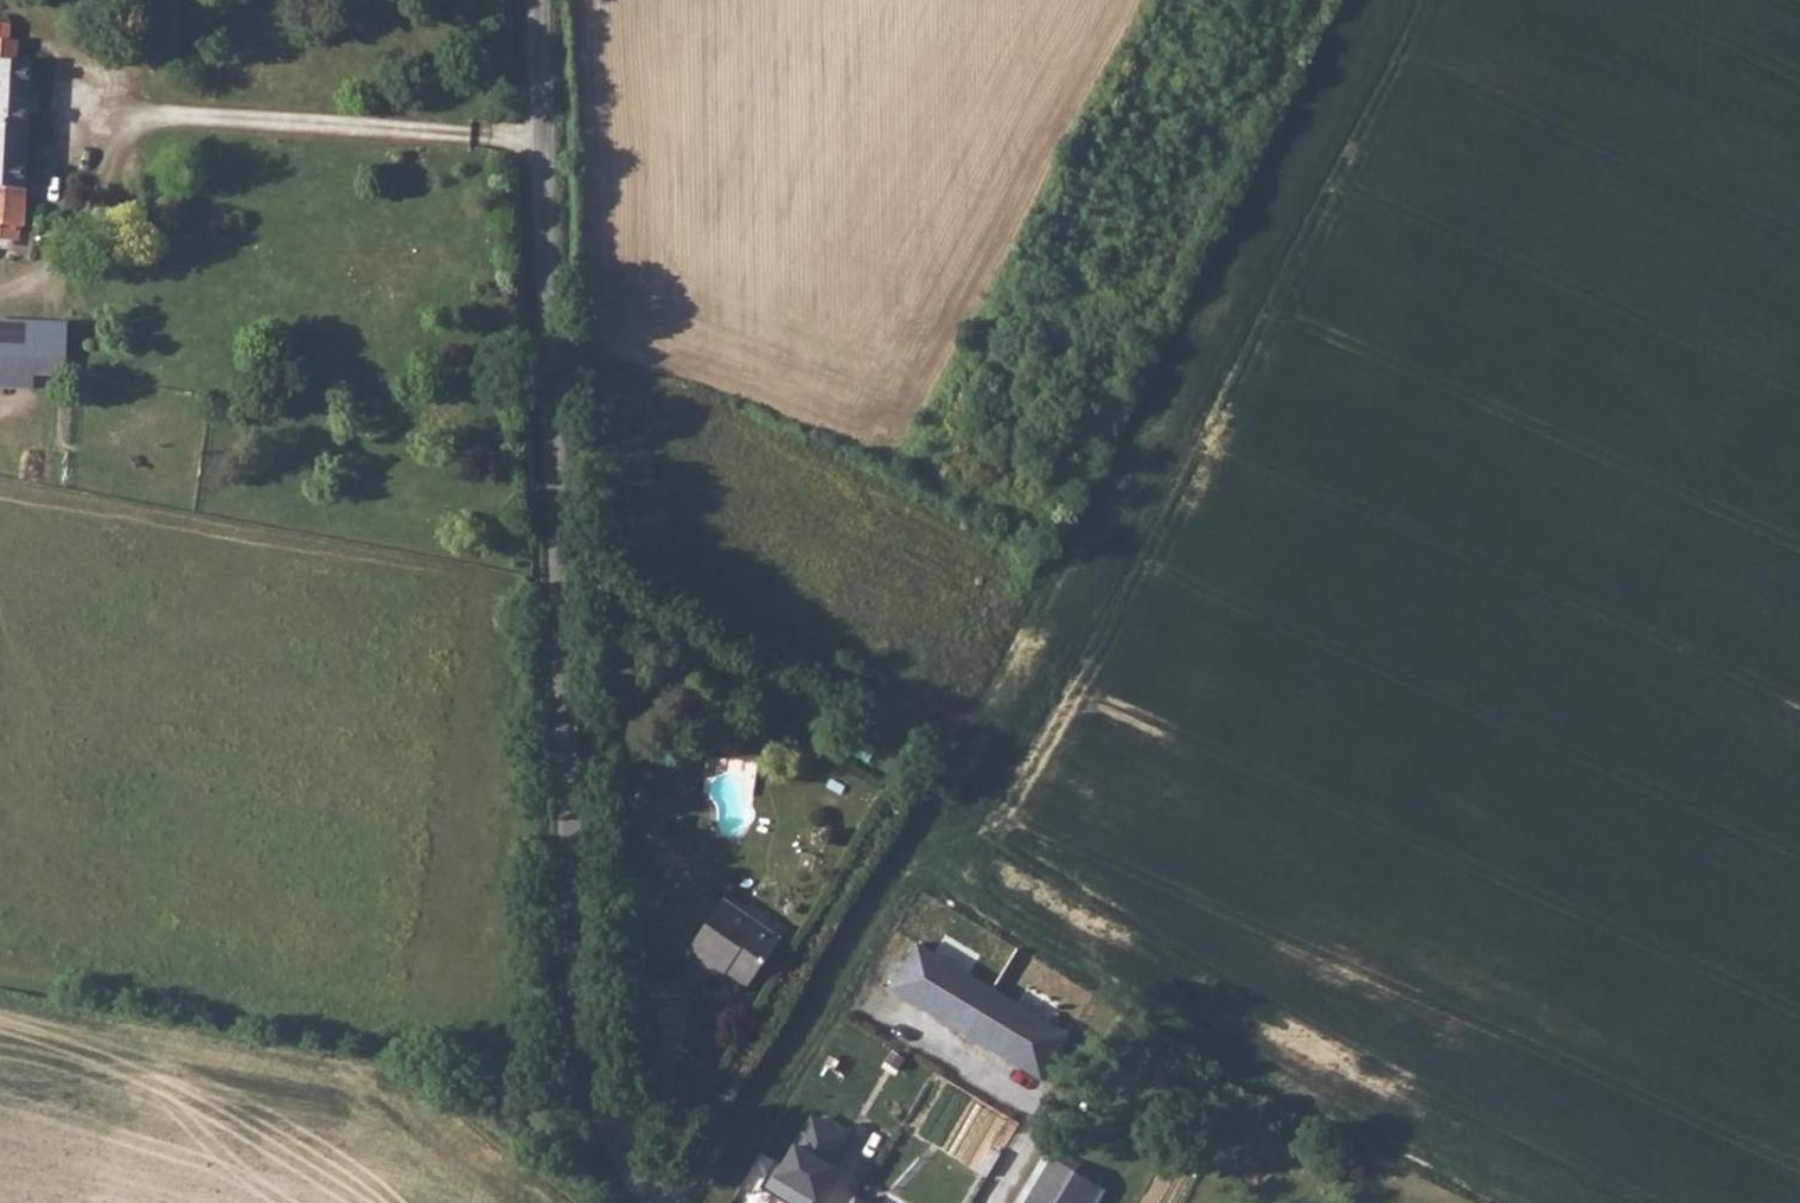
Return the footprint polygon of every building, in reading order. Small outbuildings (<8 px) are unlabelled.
[(0,24),(0,235),(13,237),(33,64),(21,62),(22,43),(16,42),(16,25),(0,24)] [(16,343),(16,353),(17,353),(49,354),(52,306),(0,303),(0,342),(16,343)] [(16,387),(17,353),(16,353),(16,343),(0,342),(0,386),(16,387)] [(712,966),(750,989),(777,943),(716,905),(684,959),(706,972),(712,966)] [(993,990),(917,944),(889,989),(966,1035),(993,990)] [(1069,1036),(993,990),(966,1035),(1041,1081),(1069,1036)] [(1015,1202),(1026,1202),(1051,1161),(1043,1157),(1015,1202)] [(1026,1202),(1084,1202),(1094,1188),(1051,1161),(1026,1202)] [(1084,1202),(1095,1202),(1101,1192),(1094,1188),(1084,1202)] [(846,1193),(840,1202),(865,1202),(846,1193)]
